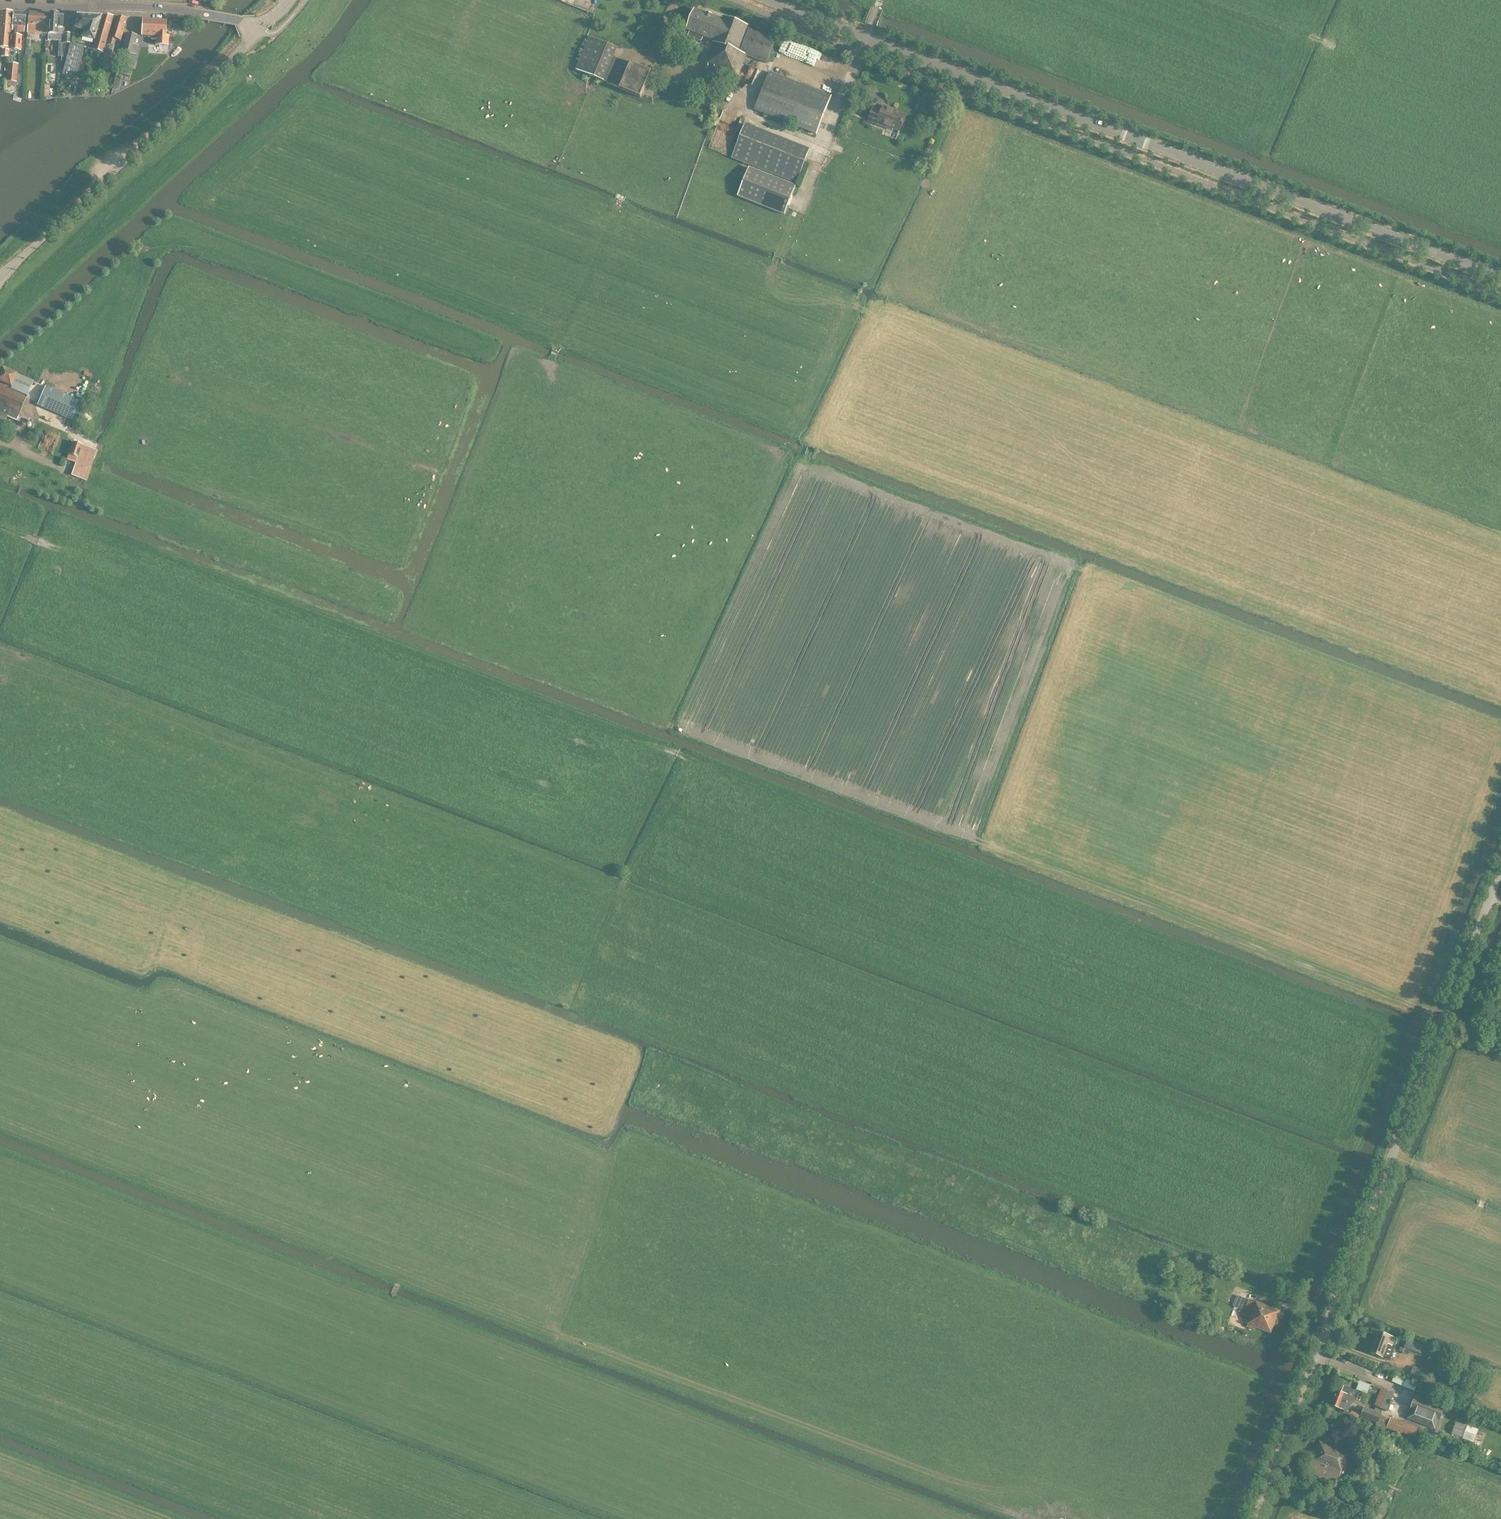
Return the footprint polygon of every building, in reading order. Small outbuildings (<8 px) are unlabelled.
[(690,31),(687,36),(701,42),(704,36),(716,41),(707,62),(716,65),(715,66),(738,75),(746,55),(766,63),(776,39),(746,27),(747,26),(724,18),(723,20),(696,9),(688,30),(690,31)] [(2,47),(9,47),(12,11),(0,11),(0,17),(0,47),(2,47)] [(13,11),(9,50),(18,50),(19,45),(20,46),(20,40),(19,40),(20,35),(18,35),(18,31),(24,32),(25,23),(26,12),(13,11)] [(47,25),(49,14),(29,12),(27,33),(47,34),(47,25)] [(59,14),(49,14),(48,34),(48,40),(59,41),(59,57),(62,57),(61,61),(66,61),(67,56),(70,43),(71,33),(64,33),(64,28),(63,28),(63,15),(59,15),(59,14)] [(92,50),(101,16),(77,15),(74,28),(70,43),(67,56),(66,61),(63,74),(76,77),(84,48),(92,50)] [(102,53),(103,53),(107,37),(113,17),(102,16),(92,50),(102,53)] [(127,18),(116,17),(110,38),(107,37),(103,53),(105,53),(105,56),(111,58),(116,39),(121,41),(127,18)] [(166,20),(142,19),(141,35),(151,35),(151,39),(155,39),(155,44),(168,45),(168,35),(165,35),(166,20)] [(122,49),(122,52),(132,54),(136,55),(139,45),(135,45),(137,35),(136,35),(137,35),(127,32),(127,33),(126,32),(126,34),(122,49)] [(576,69),(604,81),(617,47),(590,36),(576,69)] [(2,47),(1,56),(8,57),(9,47),(2,47)] [(618,58),(607,82),(621,88),(620,89),(641,97),(652,70),(631,62),(630,63),(618,58)] [(16,82),(17,81),(18,64),(9,63),(7,81),(16,82)] [(817,133),(831,95),(769,72),(755,110),(817,133)] [(882,111),(873,108),(869,120),(900,132),(906,115),(891,109),(892,108),(884,105),(882,111)] [(745,123),(732,157),(797,183),(810,149),(745,123)] [(738,196),(785,214),(796,186),(749,167),(738,196)] [(3,367),(0,374),(0,426),(3,428),(8,416),(17,420),(34,381),(3,367)] [(45,385),(37,405),(74,421),(83,402),(45,385)] [(71,475),(87,481),(97,450),(93,449),(72,442),(66,459),(75,462),(71,475)] [(1242,1308),(1246,1297),(1237,1294),(1233,1305),(1242,1308)] [(1255,1302),(1248,1300),(1243,1315),(1250,1318),(1247,1327),(1254,1329),(1255,1327),(1272,1333),(1280,1310),(1255,1300),(1255,1302)] [(1377,1331),(1369,1352),(1383,1357),(1383,1356),(1391,1359),(1395,1347),(1387,1345),(1388,1343),(1393,1345),(1395,1338),(1377,1331)] [(1410,1350),(1421,1354),(1425,1344),(1407,1338),(1402,1351),(1409,1354),(1410,1350)] [(1413,1366),(1409,1376),(1428,1383),(1429,1382),(1433,1384),(1436,1376),(1432,1375),(1432,1373),(1413,1366)] [(1395,1373),(1392,1381),(1415,1389),(1418,1381),(1395,1373)] [(1369,1392),(1372,1384),(1360,1379),(1357,1388),(1369,1392)] [(1369,1394),(1377,1397),(1381,1387),(1373,1384),(1369,1394)] [(1344,1411),(1345,1410),(1348,1412),(1356,1390),(1344,1385),(1341,1392),(1336,1390),(1330,1405),(1344,1411)] [(1394,1392),(1383,1387),(1376,1405),(1386,1410),(1394,1392)] [(1411,1409),(1407,1418),(1435,1428),(1438,1420),(1439,1420),(1444,1408),(1415,1397),(1410,1409),(1411,1409)] [(1365,1408),(1362,1416),(1377,1422),(1376,1425),(1386,1429),(1386,1427),(1414,1437),(1418,1428),(1380,1414),(1365,1408)] [(1455,1422),(1452,1433),(1462,1436),(1466,1426),(1455,1422)] [(1466,1426),(1462,1436),(1474,1441),(1477,1430),(1466,1426)] [(1343,1467),(1345,1468),(1351,1453),(1320,1441),(1308,1472),(1337,1483),(1343,1467)] [(1432,1447),(1434,1448),(1444,1452),(1446,1446),(1436,1443),(1436,1442),(1434,1442),(1432,1447)] [(1333,1491),(1328,1502),(1337,1505),(1342,1494),(1333,1491)]
